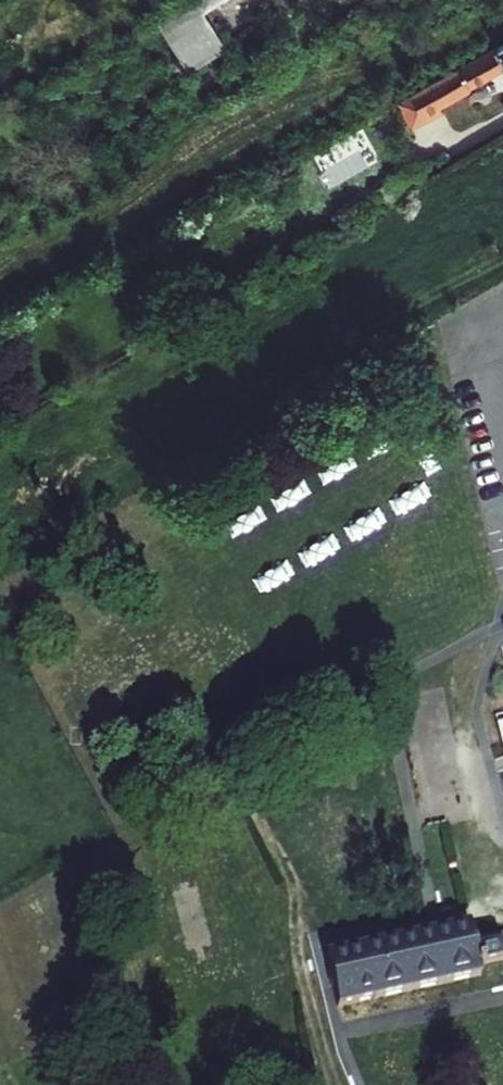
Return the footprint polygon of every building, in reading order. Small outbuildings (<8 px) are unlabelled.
[(142,27),(172,80),(216,57),(192,20),(227,0),(187,0),(142,27)] [(380,113),(397,141),(427,122),(425,116),(456,101),(453,95),(490,74),(502,95),(502,45),(380,113)] [(362,130),(319,155),(336,184),(380,159),(362,130)] [(183,868),(160,879),(187,935),(210,924),(183,868)] [(304,974),(316,1028),(461,995),(459,985),(486,979),(485,974),(502,970),(502,951),(458,960),(456,943),(304,974)]
